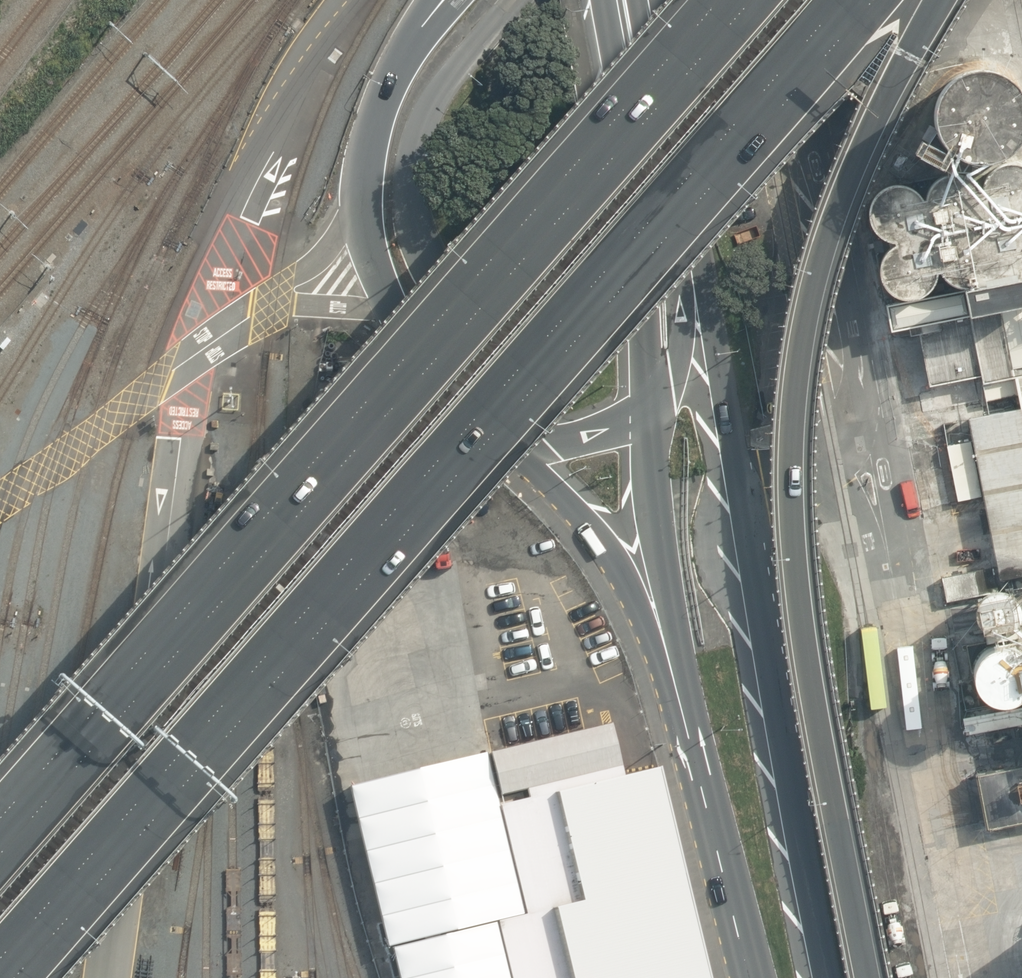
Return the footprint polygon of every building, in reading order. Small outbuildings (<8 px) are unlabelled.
[(1021,161),(1016,160),(1011,160),(1006,160),(1002,161),(971,170),(968,167),(975,161),(982,162),(988,161),(995,160),(1001,157),(1006,154),(1011,150),(1016,146),(1020,141),(1021,137),(1021,94),(1021,91),(1017,86),(1012,81),(1007,77),(1002,74),(996,72),(989,70),(983,69),(977,69),(970,71),(964,73),(958,75),(953,79),(948,83),(944,88),(940,94),(938,100),(936,106),(935,112),(935,119),(936,125),(938,131),(940,137),(944,143),(948,148),(953,152),(958,156),(961,172),(955,172),(950,173),(945,175),(940,178),(936,181),(932,185),(929,190),(927,195),(925,200),(923,196),(919,192),(915,189),(911,186),(906,185),(901,184),(896,184),(892,185),(887,187),(883,189),(879,192),(876,196),(873,201),(871,205),(871,210),(871,215),(871,220),(873,225),(876,229),(879,233),(883,236),(887,239),(891,240),(896,241),(892,244),(888,247),(885,251),(883,255),(881,260),(880,265),(880,270),(880,275),(882,279),(884,284),(887,288),(891,291),(895,294),(900,295),(905,297),(910,297),(915,296),(915,297),(886,303),(891,329),(914,325),(929,387),(914,390),(918,409),(1014,391),(1017,404),(968,413),(999,577),(1021,573),(1021,162),(1021,161)] [(941,576),(945,602),(997,593),(992,566),(941,576)] [(979,599),(984,632),(1019,626),(1014,593),(979,599)] [(1000,703),(1005,702),(1010,701),(1015,699),(1019,696),(1021,694),(1021,636),(1011,639),(1013,646),(1008,644),(1003,643),(997,644),(992,645),(988,647),(983,649),(979,653),(976,657),(974,661),(972,666),(971,672),(972,677),(973,682),(975,687),(978,691),(981,695),(985,698),(990,700),(995,702),(1000,703)] [(653,766),(627,773),(614,722),(489,753),(528,908),(492,917),(507,977),(705,977),(653,766)] [(986,829),(1021,822),(1021,764),(974,774),(986,829)] [(1016,932),(1006,941),(999,952),(997,964),(998,977),(1021,977),(1021,930),(1016,932)]
